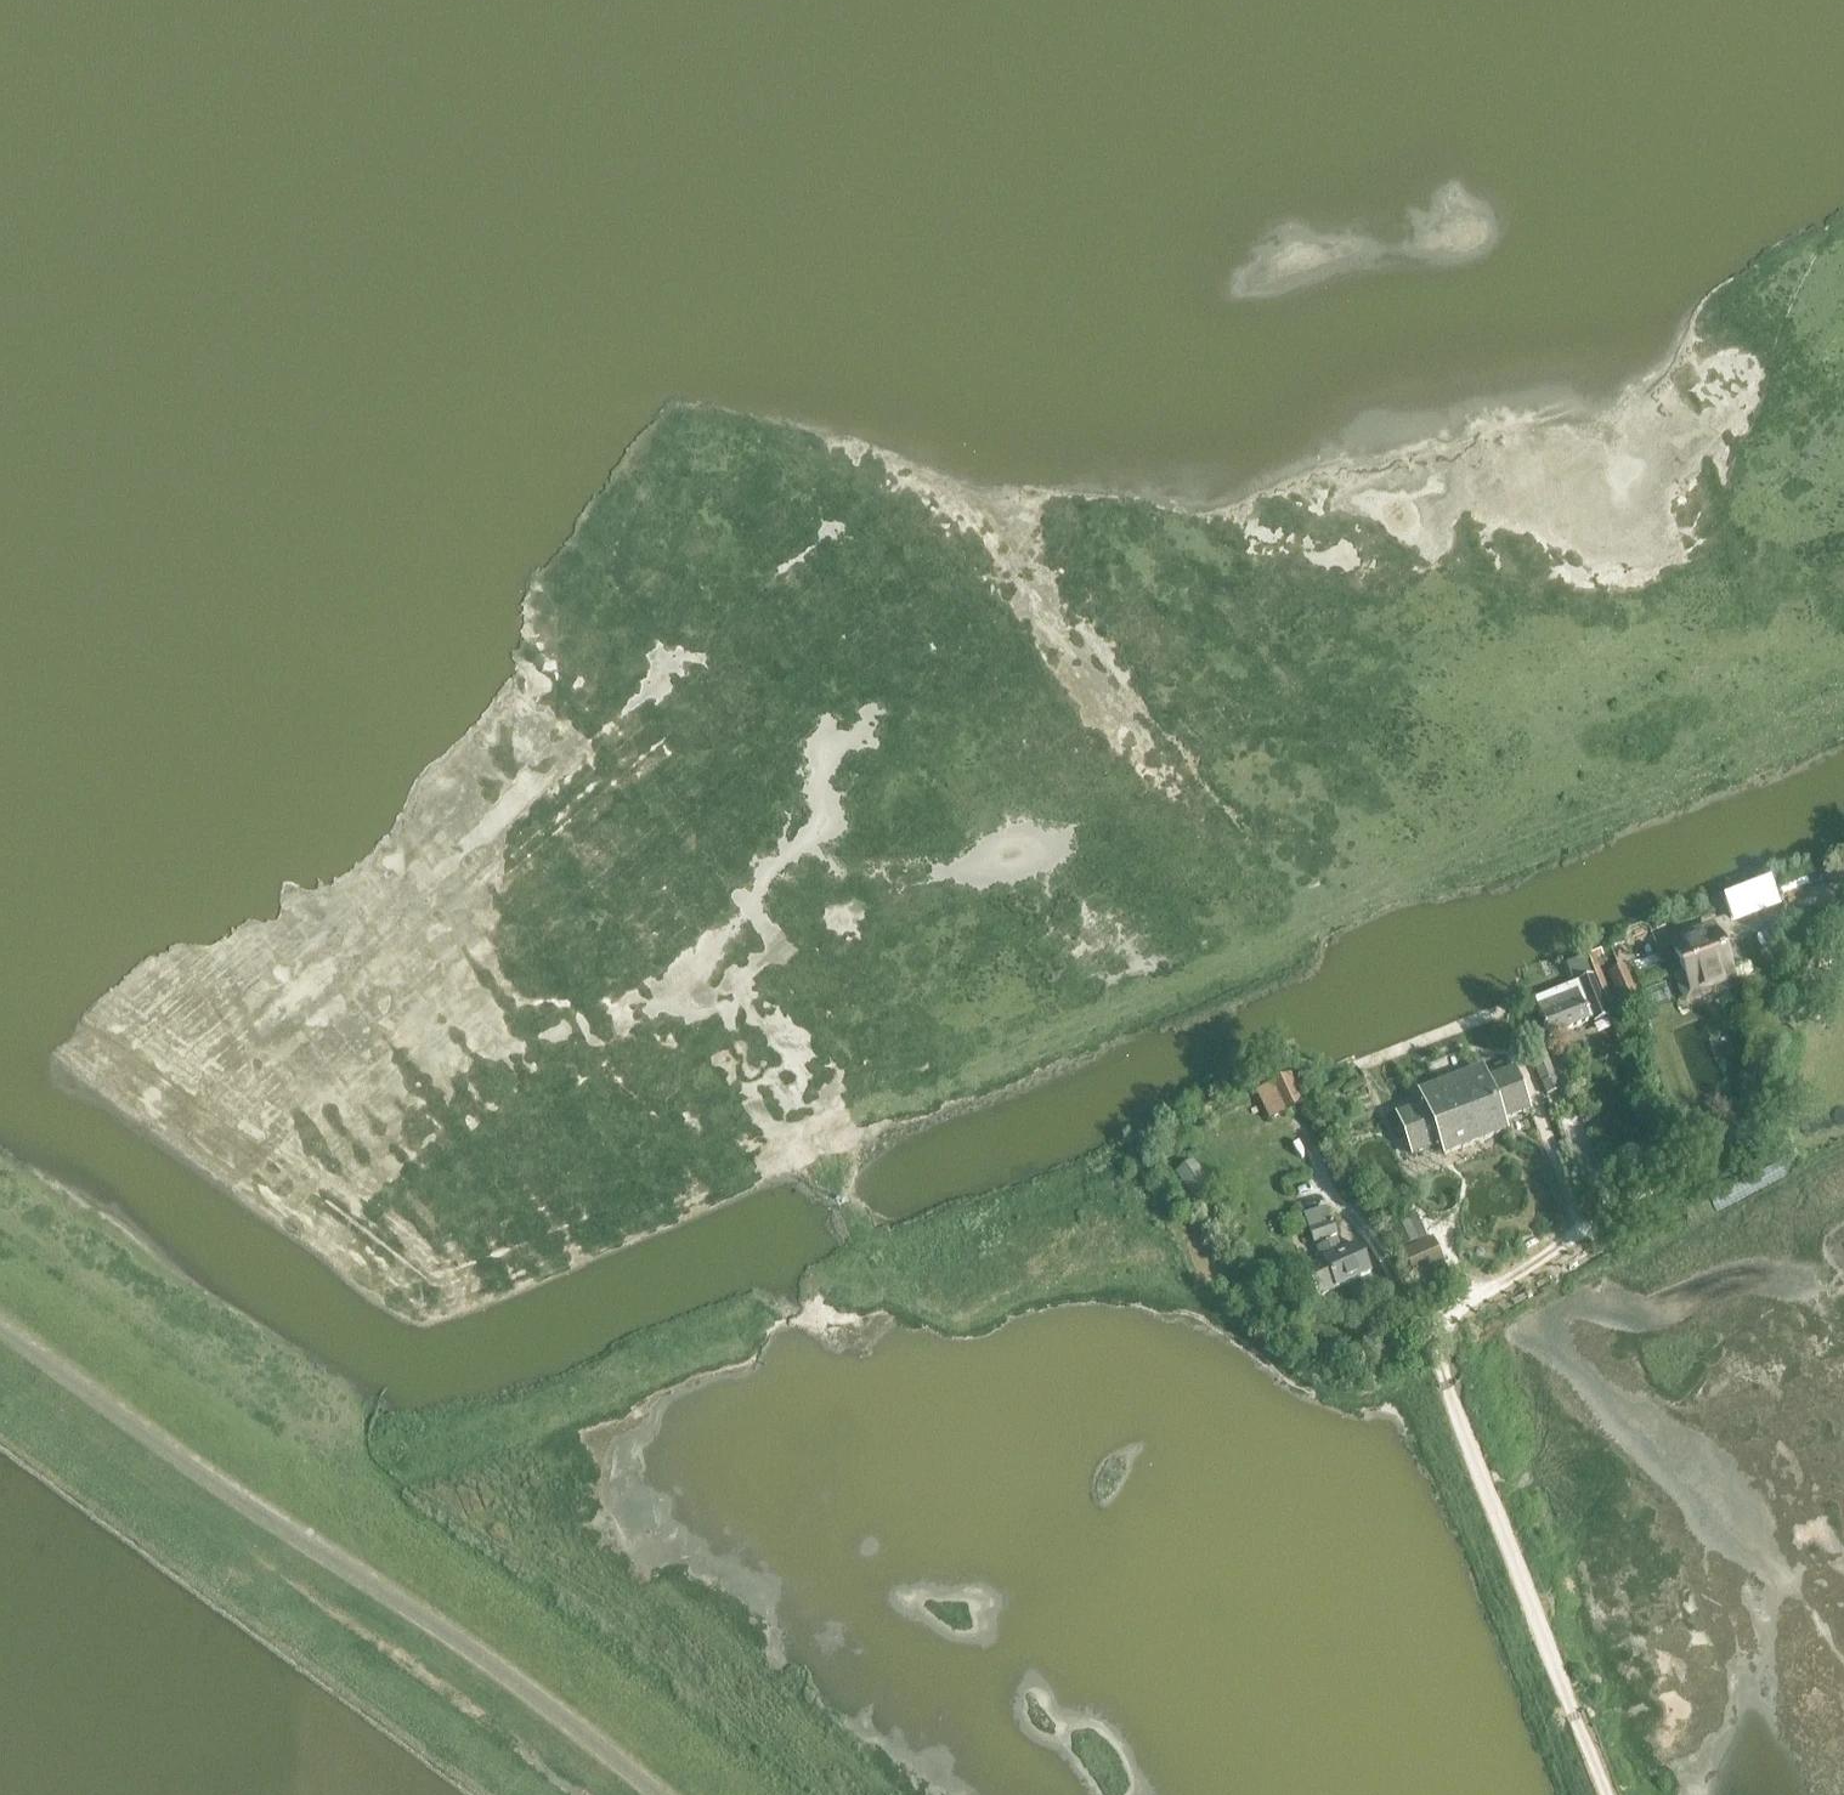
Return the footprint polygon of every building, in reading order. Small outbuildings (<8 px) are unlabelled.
[(1723,902),(1730,918),(1770,902),(1763,886),(1723,902)] [(1679,977),(1687,997),(1697,993),(1695,987),(1731,973),(1710,923),(1670,939),(1684,975),(1679,977)] [(1535,1004),(1549,1041),(1608,1018),(1583,953),(1564,960),(1575,988),(1535,1004)] [(1602,970),(1616,1001),(1635,993),(1621,962),(1602,970)] [(1524,1047),(1543,1093),(1558,1087),(1539,1041),(1524,1047)] [(1517,1073),(1488,1084),(1483,1071),(1423,1095),(1428,1108),(1402,1118),(1417,1156),(1443,1146),(1447,1157),(1507,1134),(1503,1123),(1531,1111),(1517,1073)] [(1264,1083),(1277,1113),(1302,1102),(1289,1072),(1264,1083)] [(1176,1174),(1185,1187),(1201,1175),(1192,1162),(1176,1174)] [(1357,1245),(1344,1251),(1321,1203),(1301,1213),(1324,1260),(1305,1269),(1319,1298),(1371,1273),(1357,1245)] [(1404,1250),(1416,1279),(1443,1266),(1431,1238),(1404,1250)]
